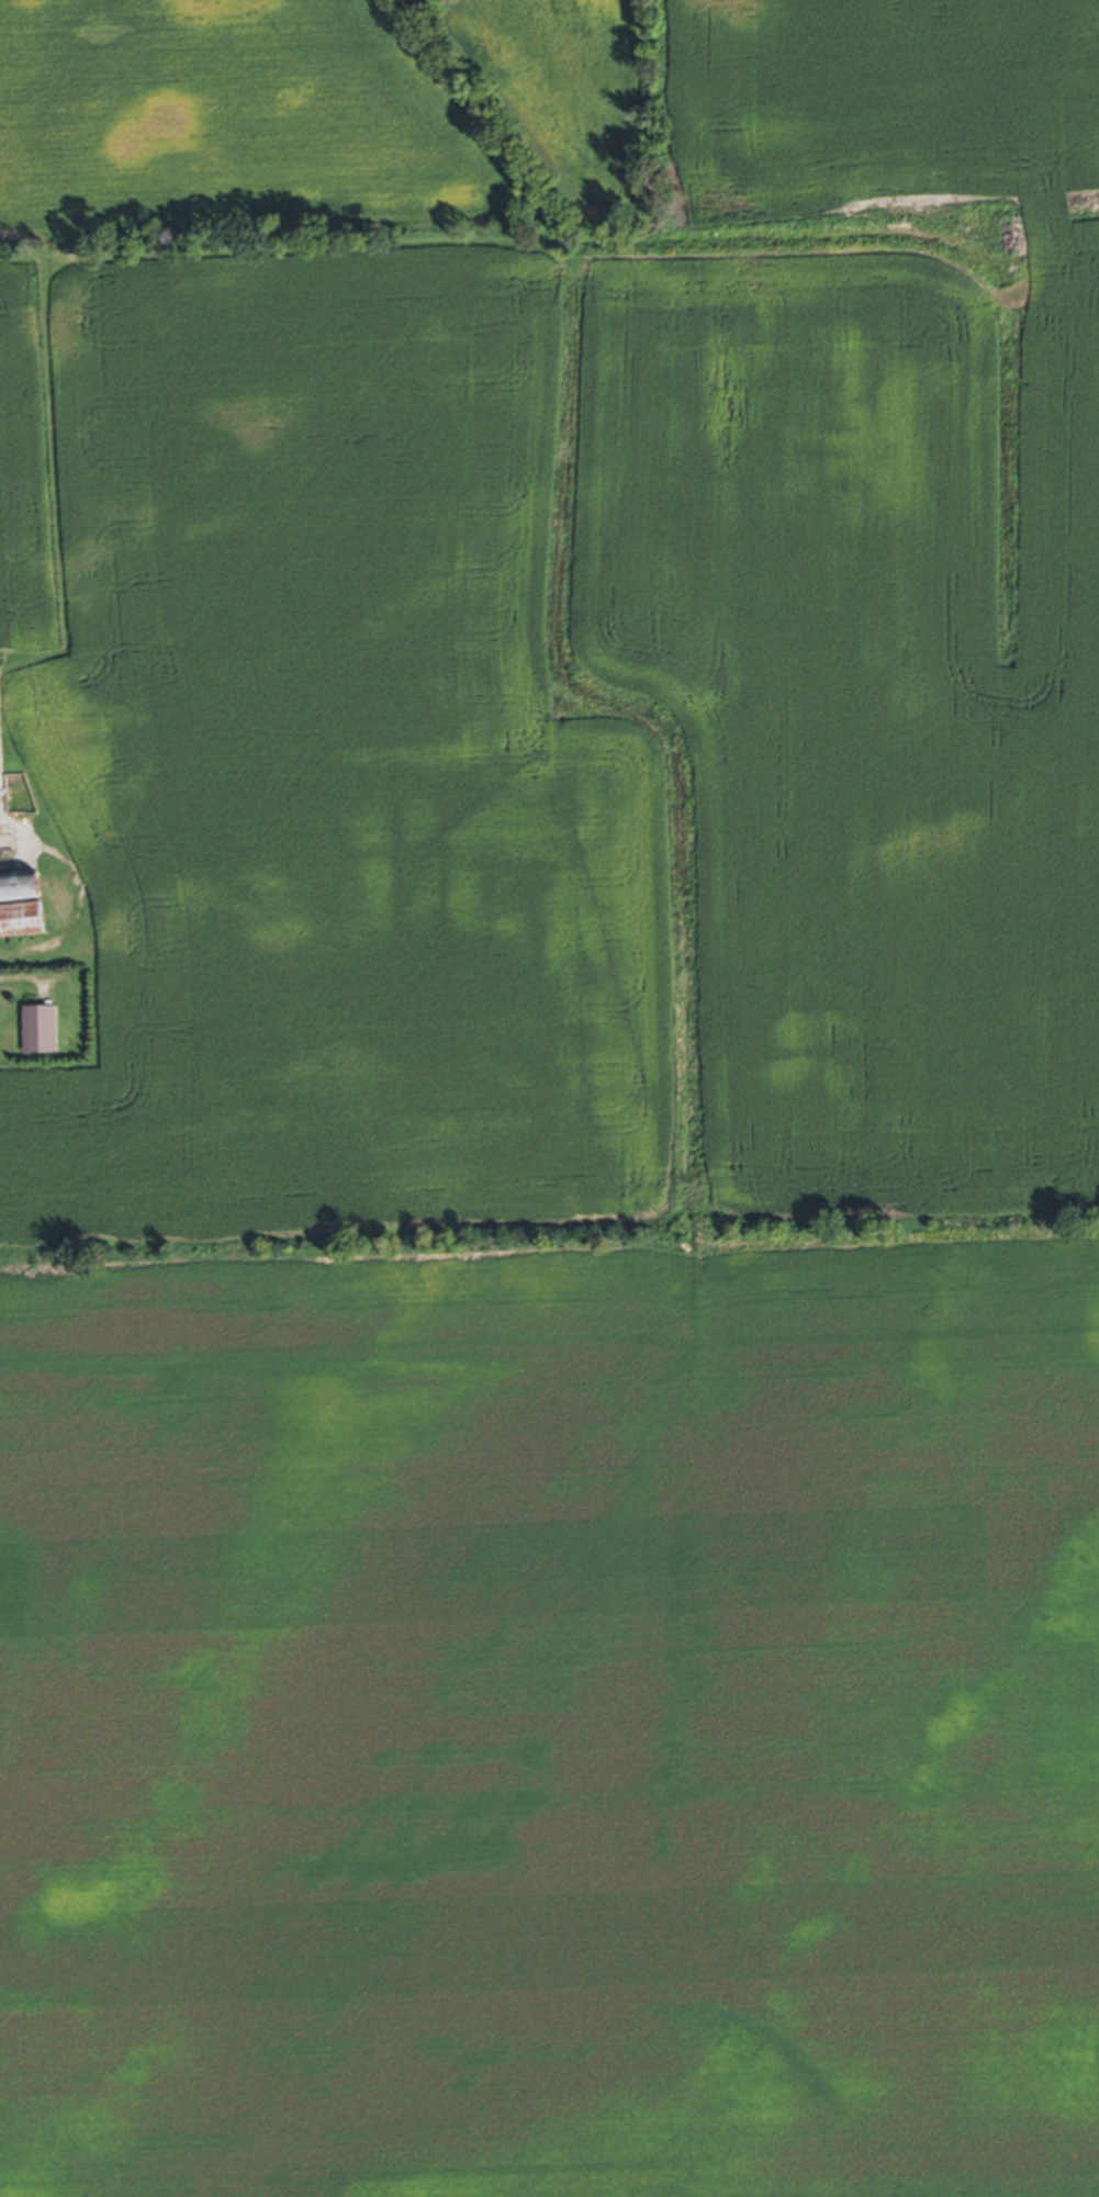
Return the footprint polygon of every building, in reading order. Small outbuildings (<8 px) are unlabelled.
[(46,903),(52,903),(50,876),(0,879),(0,941),(49,938),(46,903)] [(59,1010),(25,1010),(25,1057),(59,1057),(59,1010)]
